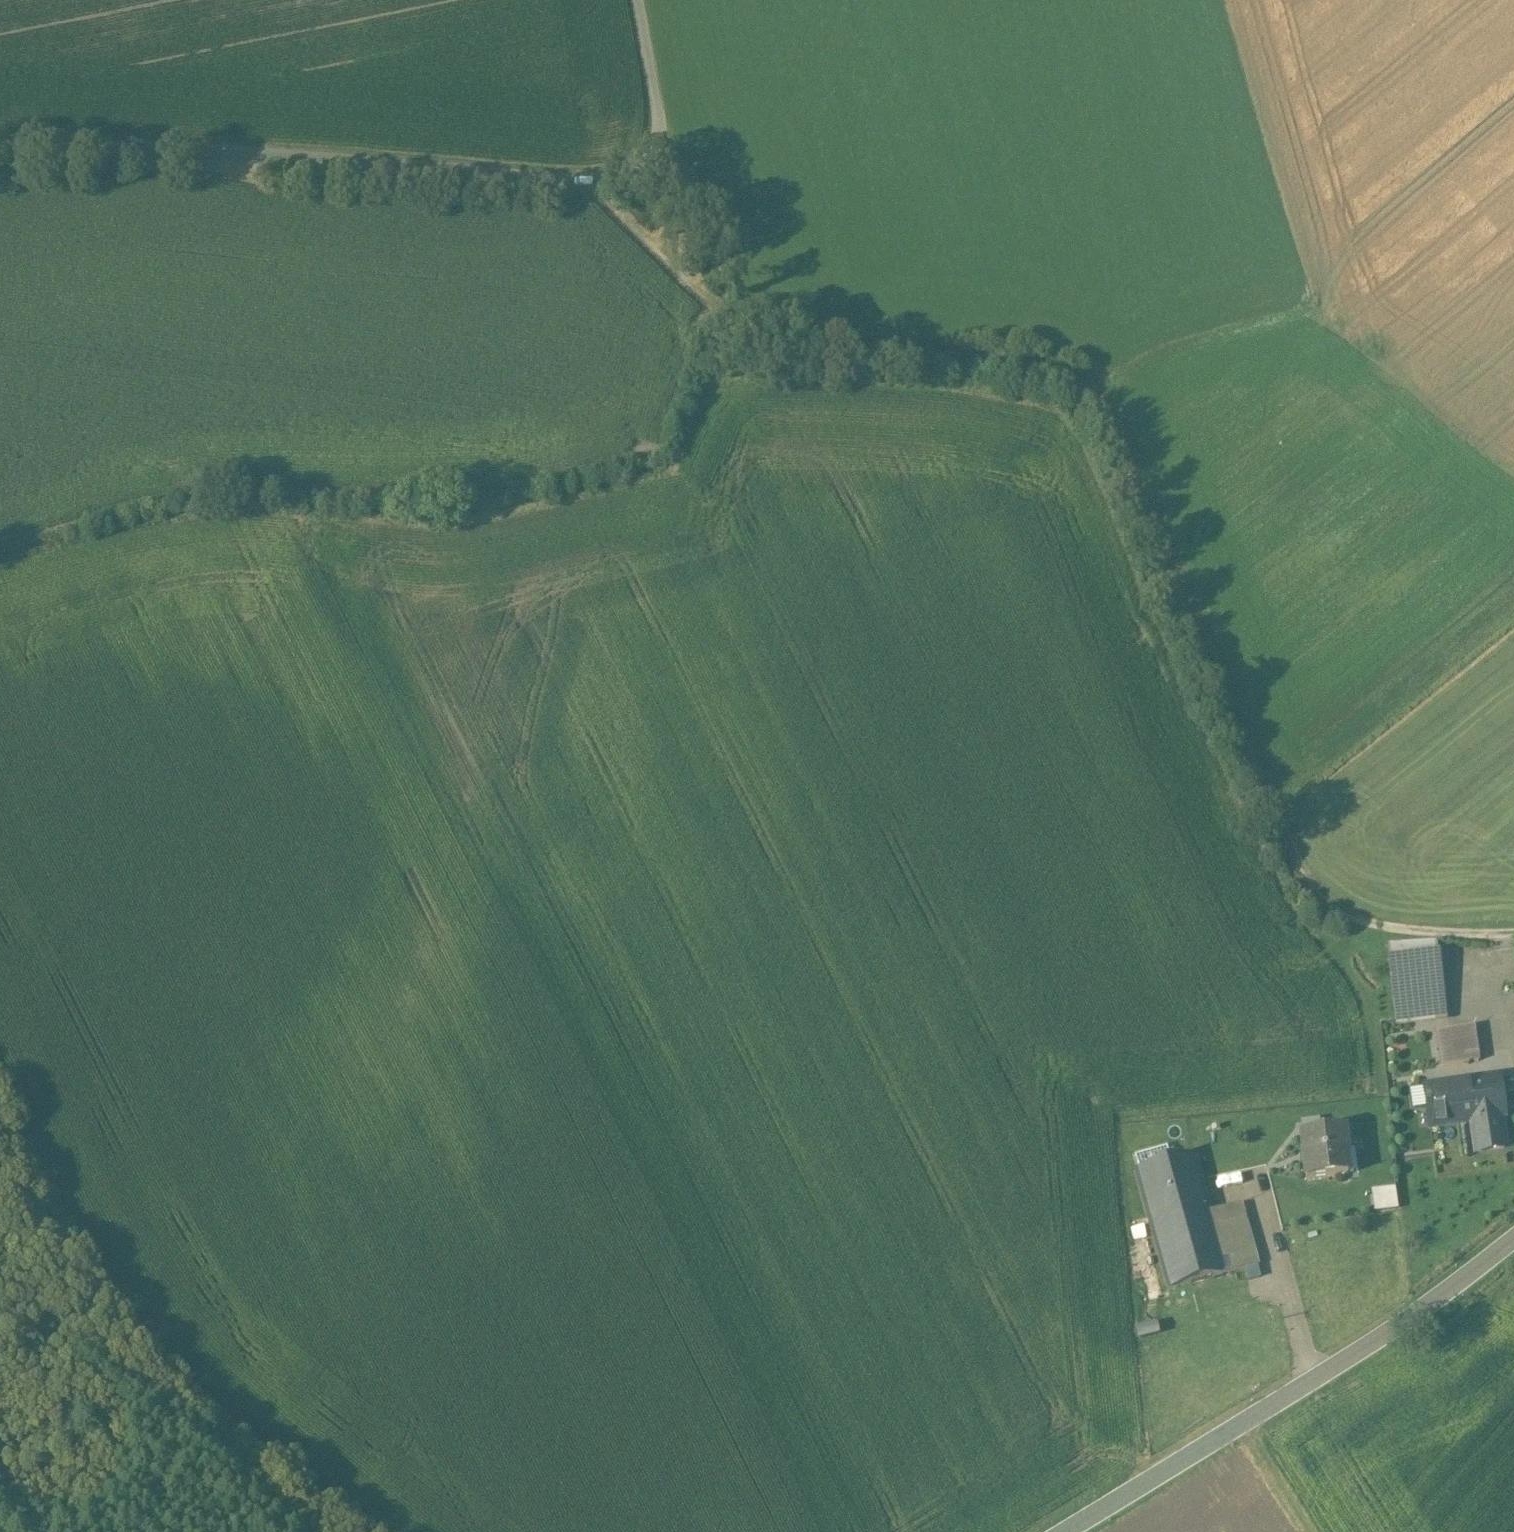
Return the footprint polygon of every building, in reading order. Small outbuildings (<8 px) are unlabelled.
[(1437,953),(1389,959),(1397,1023),(1444,1017),(1437,953)] [(1473,1026),(1437,1031),(1442,1067),(1478,1061),(1473,1026)] [(1498,1077),(1424,1088),(1430,1126),(1472,1120),(1477,1152),(1504,1148),(1500,1116),(1504,1115),(1498,1077)] [(1345,1129),(1302,1135),(1308,1180),(1350,1175),(1345,1129)] [(1195,1157),(1137,1173),(1168,1289),(1226,1273),(1209,1213),(1195,1157)] [(1380,1212),(1404,1209),(1401,1187),(1377,1190),(1380,1212)] [(1240,1204),(1209,1213),(1226,1273),(1257,1265),(1240,1204)]
